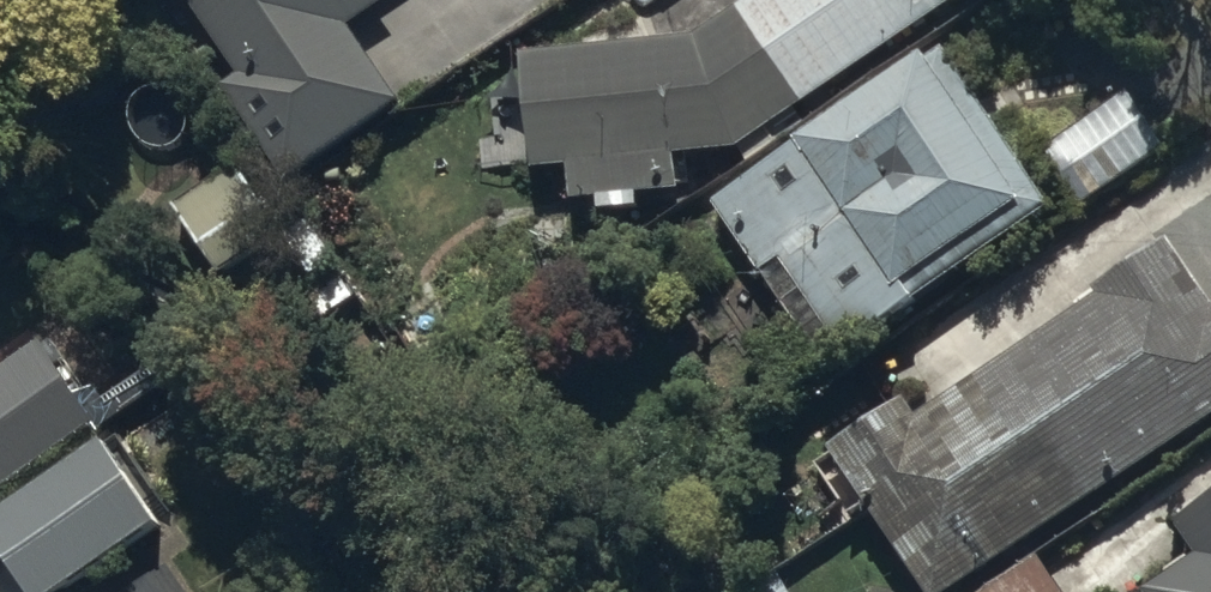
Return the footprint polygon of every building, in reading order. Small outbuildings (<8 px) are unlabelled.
[(237,65),(218,78),(287,180),(405,100),(354,24),(389,0),(193,0),(237,65)] [(524,49),(539,169),(571,165),(577,211),(645,203),(644,193),(682,188),(678,154),(742,146),(962,0),(747,0),(699,32),(524,49)] [(950,40),(713,204),(760,271),(783,255),(851,354),(1055,213),(1060,221),(1168,146),(1129,90),(1032,158),(950,40)] [(249,159),(178,205),(221,270),(291,225),(249,159)] [(832,444),(843,458),(820,473),(835,496),(867,500),(932,591),(975,591),(1210,426),(1210,289),(1172,234),(1101,285),(1105,292),(925,418),(906,392),(832,444)] [(0,372),(0,491),(104,422),(49,340),(0,372)] [(0,511),(0,542),(33,591),(64,591),(168,523),(111,437),(0,511)] [(1182,520),(1204,555),(1150,591),(1210,591),(1210,501),(1182,520)] [(1041,553),(983,591),(1068,591),(1041,553)]
